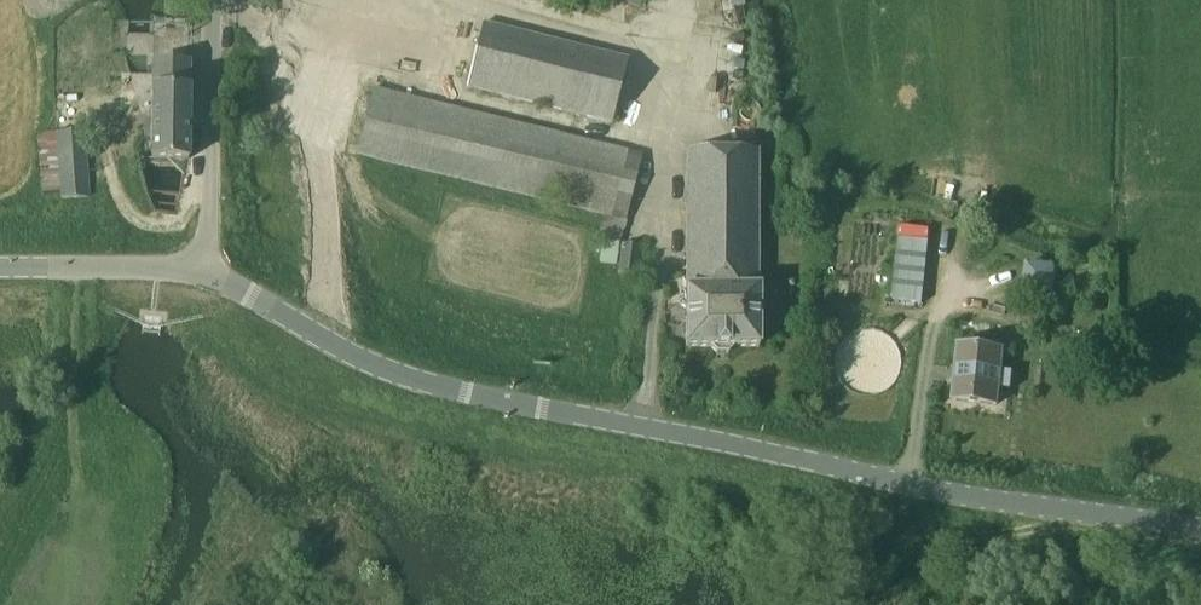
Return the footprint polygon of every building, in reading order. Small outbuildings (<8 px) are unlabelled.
[(540,9),(551,12),(554,0),(553,0),(543,0),(540,9)] [(612,1),(609,14),(619,17),(623,4),(612,1)] [(477,4),(467,44),(500,53),(510,13),(477,4)] [(510,13),(500,53),(533,61),(543,21),(510,13)] [(609,14),(606,26),(616,29),(619,17),(609,14)] [(543,21),(533,61),(565,70),(576,29),(543,21)] [(576,29),(565,70),(598,78),(609,38),(576,29)] [(609,38),(598,78),(631,86),(641,46),(609,38)] [(467,44),(457,85),(468,88),(490,93),(500,53),(467,44)] [(500,53),(490,93),(522,102),(533,61),(500,53)] [(533,61),(522,102),(555,110),(565,70),(533,61)] [(169,159),(186,159),(189,159),(190,63),(171,63),(153,63),(151,159),(169,159)] [(565,70),(555,110),(588,118),(598,78),(565,70)] [(598,78),(588,118),(611,124),(621,127),(631,86),(598,78)] [(451,107),(448,120),(458,122),(461,109),(451,107)] [(515,110),(512,122),(522,125),(525,113),(515,110)] [(512,122),(508,135),(519,138),(522,125),(512,122)] [(580,127),(577,139),(588,142),(591,130),(580,127)] [(91,198),(89,171),(86,132),(56,135),(60,192),(60,200),(91,198)] [(60,192),(56,135),(38,136),(42,193),(60,192)] [(577,139),(574,152),(584,155),(588,142),(577,139)] [(679,296),(679,305),(686,309),(686,347),(710,347),(716,354),(729,354),(734,347),(759,348),(759,289),(759,153),(686,153),(686,289),(686,292),(679,296)] [(929,243),(900,240),(894,301),(923,303),(929,243)] [(603,241),(600,263),(616,265),(619,243),(603,241)] [(637,275),(641,246),(622,244),(618,273),(637,275)] [(1017,314),(1015,325),(1043,329),(1045,318),(1017,314)] [(960,346),(954,401),(997,406),(1003,351),(960,346)]
